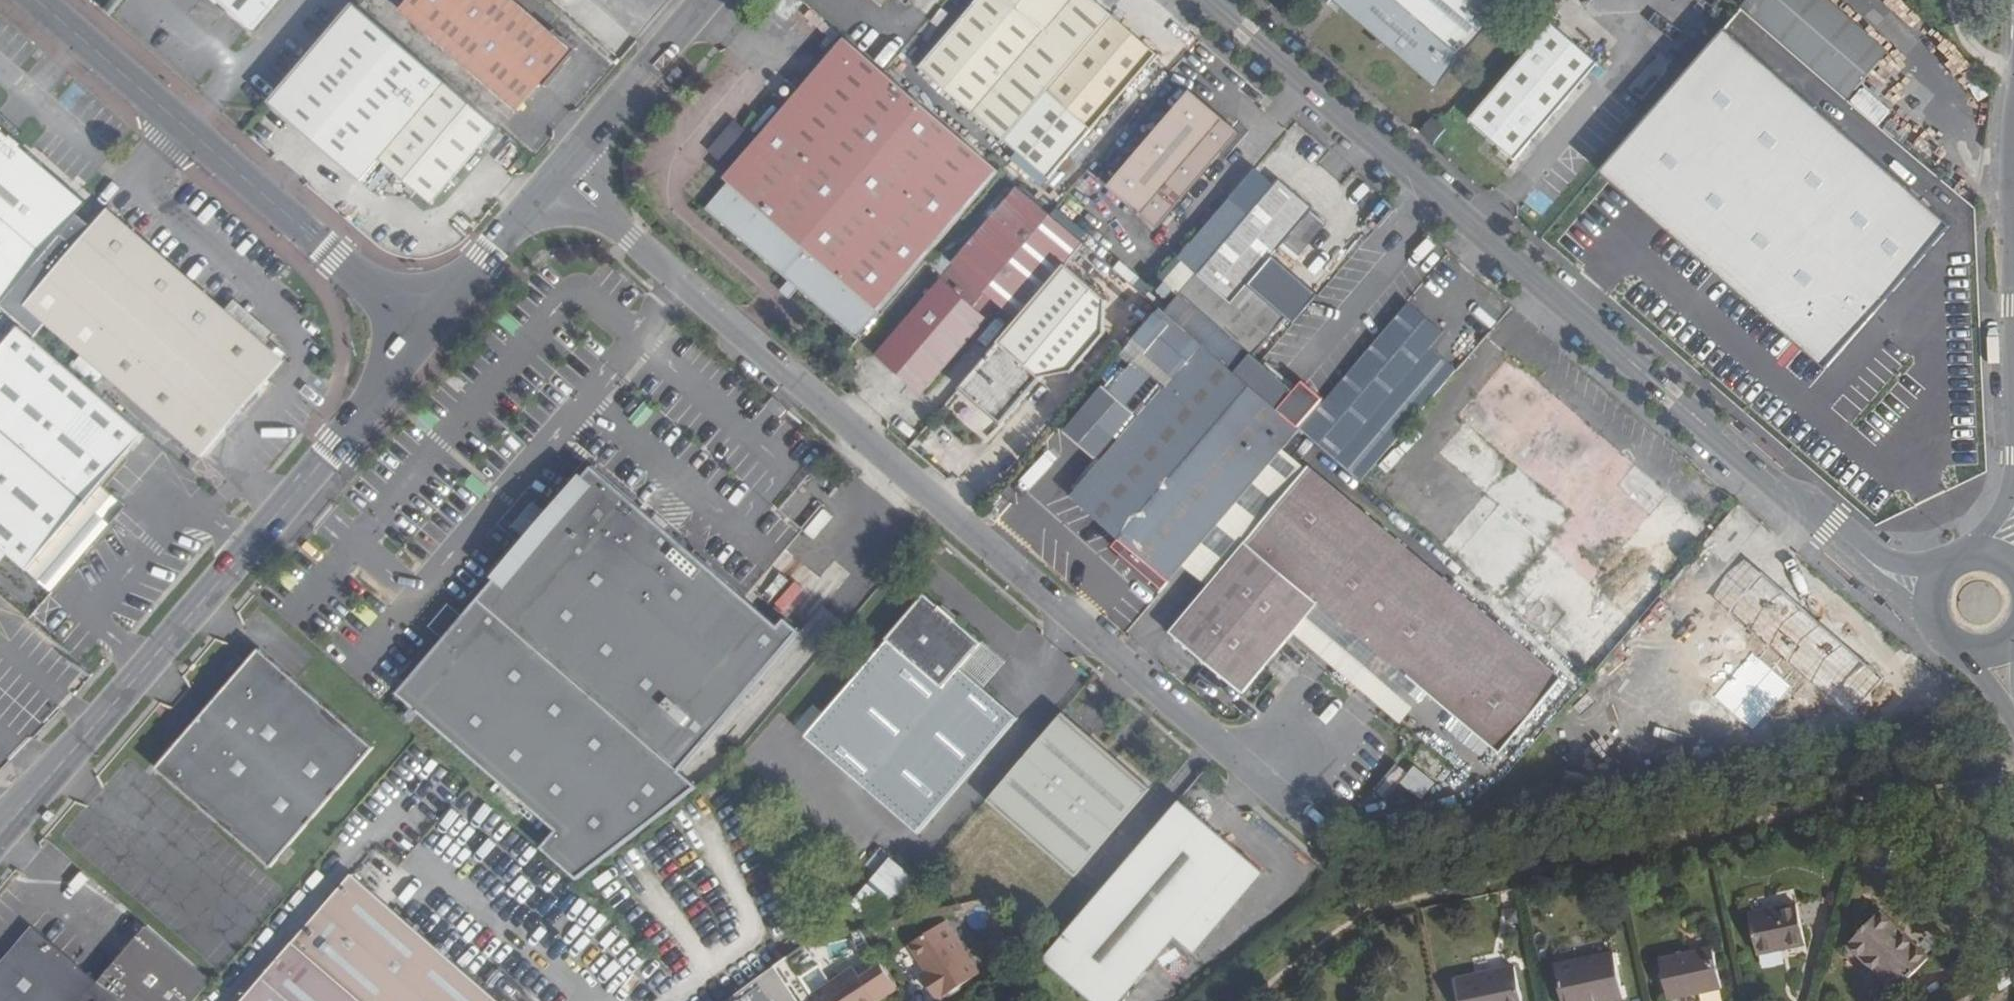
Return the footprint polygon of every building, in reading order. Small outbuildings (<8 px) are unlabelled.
[(253,30),(279,0),(218,0),(253,30)] [(400,10),(518,111),(542,84),(546,87),(578,50),(555,30),(552,33),(513,0),(408,0),(400,10)] [(1094,0),(979,0),(920,69),(1049,179),(1157,55),(1094,0)] [(1341,12),(1343,11),(1437,89),(1511,0),(1327,0),(1341,12)] [(1753,16),(1859,108),(1883,80),(1792,0),(1766,0),(1753,16)] [(498,127),(355,4),(271,103),(361,181),(380,159),(432,204),(498,127)] [(1598,64),(1552,24),(1469,120),(1515,158),(1598,64)] [(885,72),(846,38),(758,141),(746,131),(741,137),(729,127),(708,152),(732,172),(725,179),(730,183),(708,209),(790,280),(799,288),(857,337),(1000,171),(968,143),(885,72)] [(1770,80),(1780,61),(1760,51),(1750,70),(1770,80)] [(1240,133),(1191,91),(1109,187),(1157,229),(1240,133)] [(1446,130),(1433,117),(1421,132),(1435,143),(1446,130)] [(746,131),(734,121),(729,127),(741,137),(746,131)] [(0,128),(0,302),(86,202),(0,128)] [(380,159),(361,181),(413,226),(432,204),(380,159)] [(1879,371),(1819,319),(1871,260),(1754,159),(1649,281),(1827,433),(1879,371)] [(1313,208),(1280,181),(1183,294),(1171,308),(1166,313),(1236,373),(1240,369),(1254,355),(1286,318),(1248,285),(1285,242),(1299,254),(1325,224),(1311,211),(1313,208)] [(1052,216),(1019,188),(953,265),(1019,322),(1067,266),(1085,244),(1052,216)] [(60,234),(0,304),(0,307),(31,333),(42,319),(201,457),(284,362),(107,210),(75,247),(60,234)] [(1108,301),(1067,266),(1019,322),(961,390),(1003,425),(1044,377),(1073,372),(1106,334),(1108,301)] [(799,288),(790,280),(781,291),(790,299),(799,288)] [(988,319),(942,280),(876,356),(922,396),(988,319)] [(1444,334),(1410,305),(1320,409),(1354,437),(1382,406),(1408,428),(1457,370),(1431,349),(1444,334)] [(1236,373),(1166,313),(1161,309),(1157,314),(1125,351),(1137,360),(1111,391),(1142,417),(1121,442),(1078,491),(1079,504),(1130,548),(1170,583),(1186,565),(1284,450),(1302,430),(1280,411),(1284,406),(1296,391),(1270,369),(1254,355),(1240,369),(1236,373)] [(19,327),(0,349),(0,547),(8,554),(27,571),(69,521),(144,434),(19,327)] [(833,364),(819,351),(811,360),(826,373),(833,364)] [(1432,455),(1492,503),(1444,562),(1588,677),(1676,567),(1678,568),(1710,528),(1498,358),(1450,418),(1458,424),(1432,455)] [(1142,417),(1111,391),(1090,415),(1121,442),(1142,417)] [(1307,470),(1284,450),(1186,565),(1210,586),(1307,470)] [(1452,587),(1309,468),(1307,470),(1210,586),(1171,632),(1243,693),(1294,633),(1320,603),(1425,690),(1426,688),(1503,751),(1563,679),(1526,648),(1532,641),(1517,629),(1511,636),(1465,598),(1474,588),(1460,577),(1452,587)] [(530,541),(474,604),(677,777),(800,639),(785,626),(778,634),(665,533),(653,523),(594,470),(550,519),(535,507),(526,518),(516,529),(530,541)] [(657,519),(653,523),(665,533),(668,529),(657,519)] [(95,543),(69,521),(27,571),(52,592),(95,543)] [(928,532),(916,521),(909,529),(922,540),(928,532)] [(1885,678),(1763,573),(1730,612),(1851,716),(1885,678)] [(981,643),(924,596),(886,639),(887,641),(805,736),(919,834),(1018,718),(984,689),(960,668),(981,643)] [(1425,690),(1320,603),(1294,633),(1398,721),(1425,690)] [(695,793),(677,777),(474,604),(462,617),(449,605),(439,616),(429,627),(443,639),(395,692),(553,833),(540,847),(579,882),(695,793)] [(1006,663),(981,643),(960,668),(984,689),(1006,663)] [(374,748),(259,648),(156,769),(271,869),(374,748)] [(1723,705),(1757,736),(1797,692),(1763,661),(1723,705)] [(1150,789),(1064,714),(989,802),(1075,877),(1150,789)] [(1180,802),(1045,959),(1093,1000),(1121,1000),(1176,938),(1194,953),(1264,873),(1180,802)] [(873,924),(911,880),(885,858),(846,903),(873,924)] [(352,874),(242,1000),(498,1000),(352,874)] [(1748,913),(1757,955),(1806,945),(1797,903),(1748,913)] [(1848,944),(1896,992),(1929,959),(1880,911),(1848,944)] [(980,974),(948,921),(910,944),(926,971),(921,974),(937,1000),(980,974)] [(32,927),(0,964),(0,1000),(194,1000),(211,982),(146,926),(97,983),(32,927)] [(1668,1000),(1722,989),(1713,947),(1659,958),(1668,1000)] [(1625,1000),(1615,952),(1555,965),(1562,1000),(1620,1000),(1625,1000)] [(779,972),(798,1000),(815,1000),(813,997),(791,964),(779,972)] [(855,969),(813,997),(815,1000),(883,1000),(899,991),(883,966),(862,980),(855,969)] [(1516,967),(1456,979),(1460,1000),(1523,1000),(1516,967)] [(761,986),(772,1000),(798,1000),(779,972),(761,986)] [(740,1000),(771,1000),(772,1000),(761,986),(740,1000)]
